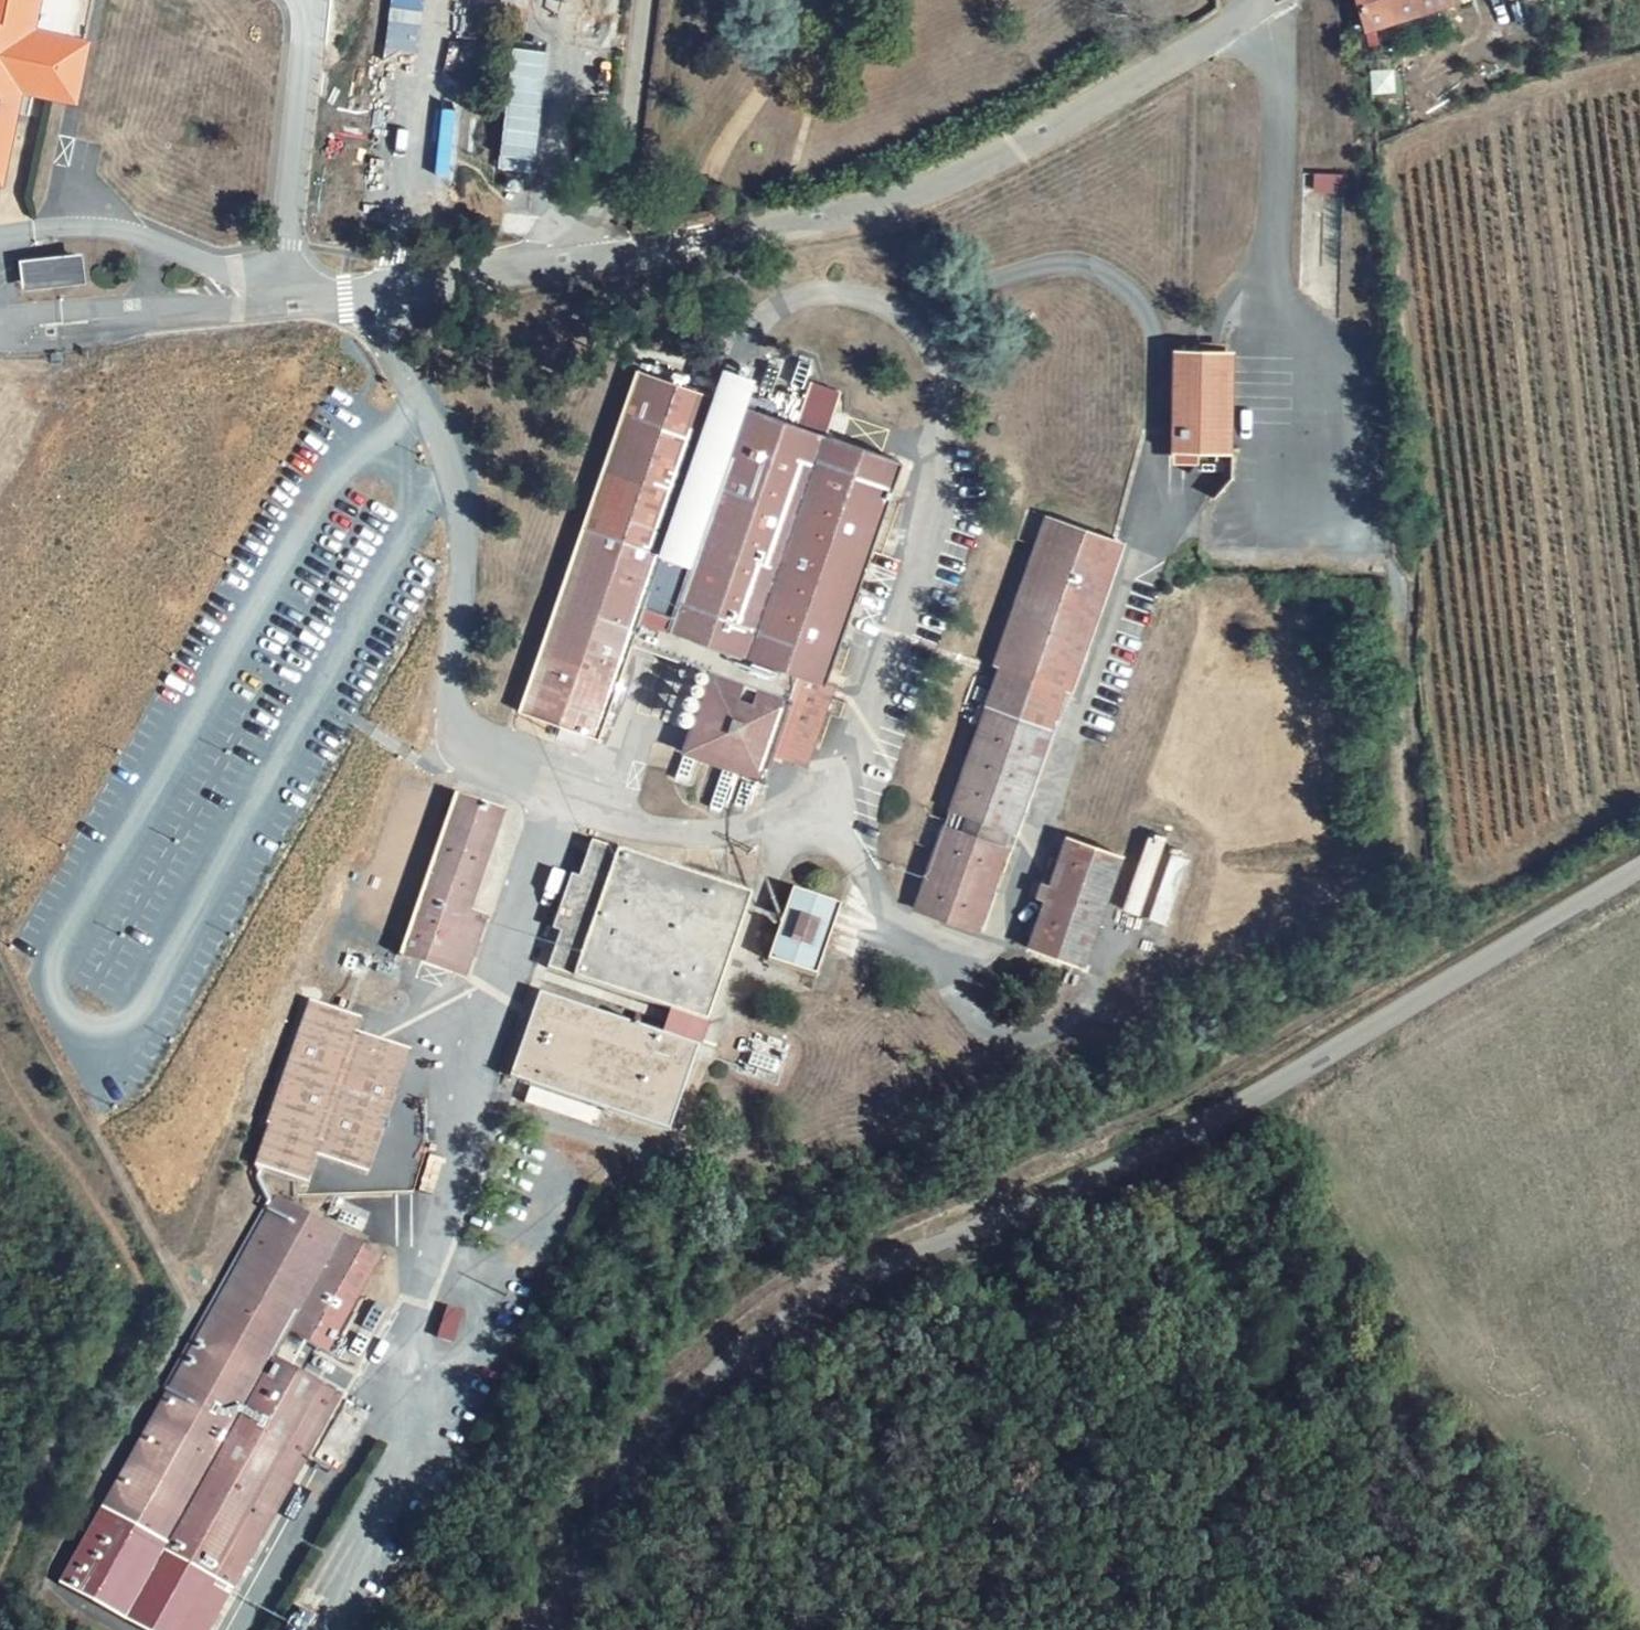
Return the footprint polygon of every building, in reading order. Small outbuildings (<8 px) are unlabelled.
[(15,83),(24,84),(22,90),(63,98),(64,92),(70,94),(80,45),(74,44),(83,0),(0,0),(0,160),(15,83)] [(1353,24),(1432,0),(1346,0),(1353,24)] [(74,261),(33,265),(35,290),(77,286),(74,261)] [(1233,349),(1178,346),(1172,456),(1228,458),(1233,349)] [(693,393),(617,367),(501,715),(546,729),(542,742),(563,749),(567,736),(585,742),(620,634),(705,662),(675,756),(762,785),(770,759),(803,770),(830,686),(820,682),(894,462),(722,403),(732,372),(704,363),(693,393)] [(1110,548),(1038,525),(990,677),(994,679),(1057,699),(1063,701),(1110,548)] [(980,719),(1043,741),(1057,699),(994,679),(980,719)] [(1043,741),(980,719),(911,935),(976,954),(994,898),(1011,903),(1019,873),(1004,869),(977,860),(985,835),(1011,843),(1043,741)] [(486,842),(437,826),(384,987),(411,995),(415,986),(456,998),(471,948),(455,943),(486,842)] [(977,860),(1004,869),(1011,843),(985,835),(977,860)] [(737,891),(577,841),(536,971),(696,1021),(737,891)] [(1119,874),(1062,857),(1046,910),(1037,907),(1034,918),(1042,921),(1027,970),(1083,985),(1119,874)] [(1161,885),(1150,919),(1163,923),(1174,889),(1161,885)] [(832,906),(788,892),(762,972),(807,986),(832,906)] [(696,1021),(536,971),(528,995),(688,1045),(696,1021)] [(688,1045),(528,995),(501,1082),(660,1133),(688,1045)] [(351,1025),(302,1009),(261,1132),(263,1133),(249,1175),(299,1191),(309,1164),(360,1181),(401,1056),(347,1038),(351,1025)] [(271,1206),(61,1596),(124,1629),(217,1629),(339,1404),(271,1367),(287,1338),(326,1359),(377,1263),(271,1206)]
